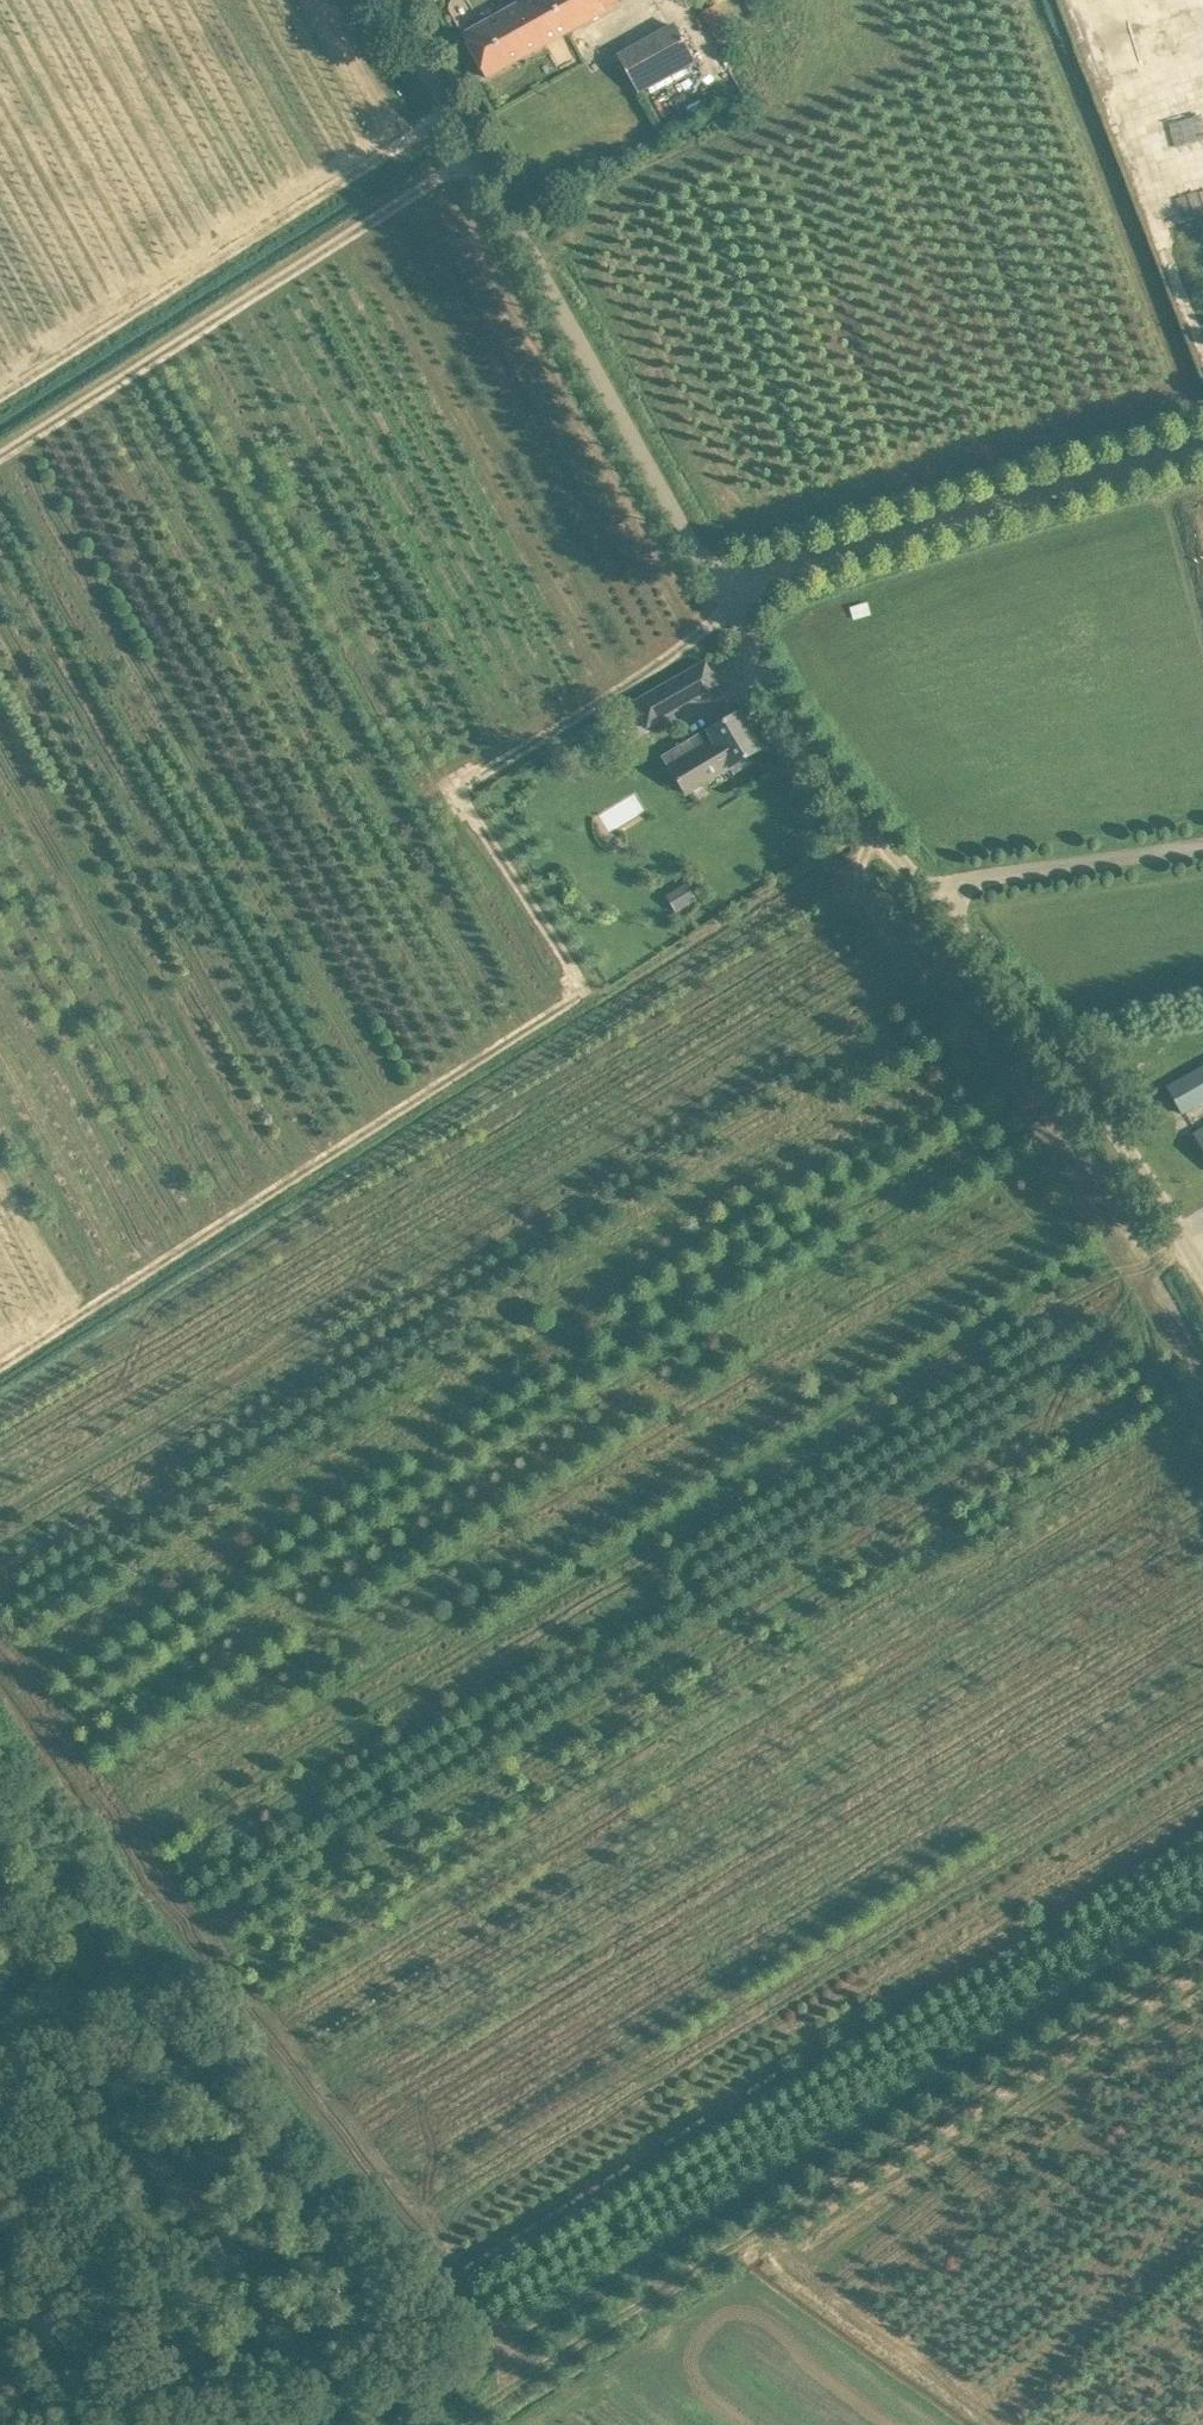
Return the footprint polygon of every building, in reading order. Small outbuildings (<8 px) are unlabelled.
[(604,11),(598,0),(522,0),(483,22),(462,34),(486,77),(507,65),(604,11)] [(696,61),(676,26),(619,59),(639,94),(696,61)] [(679,708),(678,705),(715,683),(702,661),(633,701),(646,726),(679,708)] [(739,711),(719,723),(696,737),(702,747),(670,765),(687,793),(731,767),(734,772),(750,763),(746,757),(762,748),(739,711)] [(669,865),(662,855),(654,861),(661,871),(669,865)] [(670,896),(679,909),(698,897),(690,883),(670,896)] [(1201,1101),(1202,1100),(1202,1066),(1187,1075),(1166,1087),(1181,1113),(1201,1101)] [(1193,1134),(1202,1151),(1202,1129),(1193,1134)]
